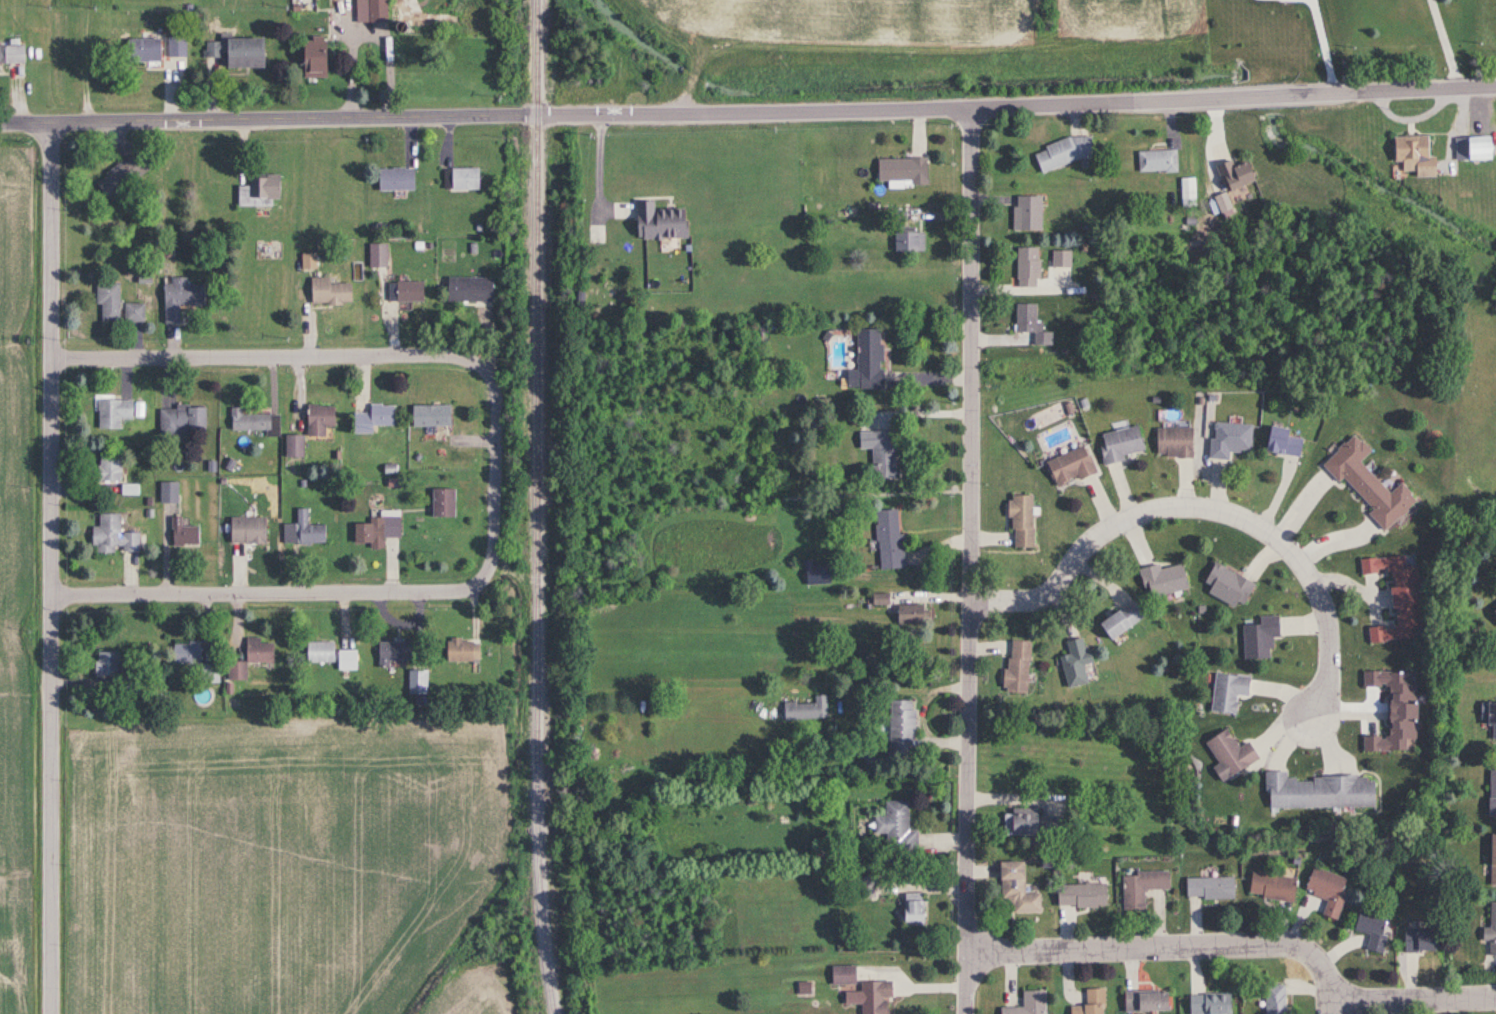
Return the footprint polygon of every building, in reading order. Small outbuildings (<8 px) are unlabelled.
[(354,21),(383,20),(382,0),(353,0),(354,21)] [(258,67),(258,36),(218,37),(218,42),(203,43),(203,58),(221,57),(221,67),(258,67)] [(165,57),(184,57),(184,37),(165,37),(165,57)] [(321,37),(297,37),(297,77),(321,77),(321,37)] [(160,39),(124,39),(124,62),(160,62),(160,39)] [(23,66),(23,43),(0,43),(0,66),(23,66)] [(1040,175),(1091,154),(1083,132),(1031,153),(1040,175)] [(1389,137),(1390,162),(1397,161),(1398,174),(1427,172),(1425,135),(1389,137)] [(1453,137),(1453,159),(1488,159),(1488,137),(1453,137)] [(93,184),(106,202),(150,169),(137,151),(93,184)] [(1136,151),(1136,173),(1175,173),(1175,151),(1136,151)] [(875,159),(876,184),(924,183),(924,158),(875,159)] [(1214,166),(1221,190),(1251,182),(1244,158),(1214,166)] [(411,190),(411,168),(376,168),(376,190),(411,190)] [(448,168),(448,191),(478,191),(478,168),(448,168)] [(235,206),(277,206),(277,175),(247,175),(247,186),(235,186),(235,206)] [(1040,196),(1013,196),(1013,231),(1040,231),(1040,196)] [(633,201),(633,239),(684,239),(684,209),(652,209),(652,201),(633,201)] [(892,250),(922,250),(922,228),(892,228),(892,250)] [(384,243),(367,244),(368,267),(385,266),(384,243)] [(1015,247),(1015,286),(1038,286),(1038,247),(1015,247)] [(1051,268),(1070,268),(1070,250),(1051,250),(1051,268)] [(491,277),(445,277),(445,301),(491,301),(491,277)] [(308,278),(308,305),(351,305),(351,284),(327,284),(327,278),(308,278)] [(200,285),(187,284),(187,280),(162,279),(162,323),(177,323),(177,307),(200,307),(200,285)] [(421,301),(421,282),(392,282),(392,301),(421,301)] [(118,322),(118,283),(94,283),(94,305),(100,305),(100,322),(118,322)] [(143,322),(143,303),(122,303),(122,322),(143,322)] [(1014,332),(1032,332),(1032,345),(1051,345),(1051,332),(1040,332),(1040,321),(1036,321),(1036,303),(1014,303),(1014,332)] [(880,329),(856,329),(856,371),(845,370),(845,388),(880,389),(880,329)] [(96,428),(128,428),(128,418),(143,418),(143,400),(96,400),(96,428)] [(351,434),(370,434),(370,426),(393,426),(393,405),(368,405),(368,413),(351,413),(351,434)] [(409,405),(409,426),(450,426),(450,405),(409,405)] [(304,406),(304,437),(322,437),(322,427),(332,427),(332,406),(304,406)] [(157,432),(203,432),(203,407),(157,407),(157,432)] [(240,415),(240,408),(228,408),(228,430),(277,430),(277,415),(240,415)] [(1251,425),(1211,422),(1208,459),(1227,460),(1228,451),(1249,452),(1251,425)] [(1103,461),(1143,453),(1137,425),(1097,434),(1103,461)] [(1261,451),(1298,458),(1302,439),(1289,436),(1290,430),(1266,425),(1261,451)] [(1155,427),(1155,457),(1191,457),(1191,427),(1155,427)] [(892,431),(869,432),(872,479),(895,478),(892,431)] [(1387,494),(1357,462),(1369,452),(1353,435),(1323,462),(1368,511),(1366,513),(1382,531),(1414,501),(1398,484),(1387,494)] [(283,436),(283,457),(300,457),(300,436),(283,436)] [(1044,461),(1054,488),(1094,472),(1083,445),(1044,461)] [(119,457),(95,457),(95,482),(119,482),(119,457)] [(158,483),(158,503),(177,503),(177,483),(158,483)] [(429,517),(451,517),(451,489),(429,489),(429,517)] [(1010,547),(1032,547),(1032,496),(1010,496),(1010,547)] [(281,525),(281,545),(325,545),(325,526),(306,526),(306,509),(294,509),(294,525),(281,525)] [(878,569),(901,569),(899,511),(876,511),(878,569)] [(381,538),(398,538),(398,512),(379,512),(379,519),(366,519),(366,524),(352,525),(352,545),(367,545),(368,550),(381,550),(381,538)] [(90,527),(90,552),(138,553),(138,533),(118,532),(118,514),(96,513),(96,527),(90,527)] [(180,527),(180,517),(169,517),(169,545),(199,545),(199,527),(180,527)] [(263,517),(227,517),(227,544),(263,544),(263,517)] [(1358,559),(1359,574),(1387,572),(1391,626),(1366,628),(1367,642),(1420,638),(1415,564),(1405,564),(1404,556),(1358,559)] [(804,560),(804,585),(827,585),(827,566),(816,566),(816,560),(804,560)] [(1146,599),(1186,589),(1180,563),(1158,569),(1157,564),(1138,569),(1146,599)] [(1206,594),(1240,609),(1252,582),(1211,563),(1202,583),(1209,586),(1206,594)] [(1131,600),(1095,623),(1106,641),(1142,618),(1131,600)] [(920,605),(894,605),(894,625),(920,625),(920,605)] [(1277,637),(1277,616),(1256,616),(1256,625),(1241,625),(1241,659),(1270,659),(1270,637),(1277,637)] [(1065,688),(1085,684),(1081,664),(1088,662),(1083,637),(1064,641),(1067,654),(1058,656),(1065,688)] [(244,661),(226,661),(226,680),(244,680),(244,662),(270,662),(270,643),(259,643),(259,638),(243,638),(244,661)] [(478,661),(478,639),(443,639),(443,661),(478,661)] [(1003,692),(1026,693),(1028,641),(1005,640),(1003,692)] [(171,642),(170,664),(198,664),(198,683),(218,683),(219,662),(200,662),(200,642),(171,642)] [(334,642),(304,642),(304,663),(335,663),(335,670),(355,670),(356,650),(334,650),(334,642)] [(376,667),(386,667),(386,660),(408,660),(408,643),(376,642),(376,667)] [(93,651),(93,677),(118,677),(118,651),(93,651)] [(1414,739),(1414,672),(1361,671),(1361,686),(1386,687),(1386,736),(1361,736),(1361,751),(1404,751),(1404,739),(1414,739)] [(1235,695),(1246,696),(1248,676),(1213,673),(1209,712),(1233,714),(1235,695)] [(826,695),(813,695),(813,703),(782,703),(782,719),(826,719),(826,695)] [(888,700),(888,753),(914,753),(914,700),(888,700)] [(1484,702),(1484,726),(1490,726),(1490,738),(1495,738),(1495,702),(1484,702)] [(1236,747),(1225,728),(1203,741),(1216,764),(1210,767),(1219,781),(1257,758),(1246,741),(1236,747)] [(1264,772),(1264,809),(1374,807),(1373,776),(1285,778),(1285,771),(1264,772)] [(1487,817),(1495,817),(1495,771),(1487,771),(1487,817)] [(885,850),(915,850),(916,830),(906,830),(906,801),(883,801),(883,817),(872,817),(872,834),(885,834),(885,850)] [(1001,810),(1001,836),(1039,836),(1039,810),(1001,810)] [(1495,887),(1495,836),(1488,836),(1488,887),(1495,887)] [(1022,862),(996,863),(997,901),(1010,900),(1011,914),(1039,913),(1038,894),(1023,894),(1022,862)] [(1334,920),(1348,880),(1310,867),(1302,892),(1325,900),(1320,915),(1334,920)] [(1167,890),(1167,871),(1122,871),(1122,912),(1143,912),(1143,890),(1167,890)] [(1294,879),(1249,873),(1246,896),(1291,901),(1294,879)] [(853,899),(874,899),(874,877),(853,877),(853,899)] [(1232,899),(1232,878),(1184,878),(1184,900),(1232,899)] [(1054,907),(1105,907),(1105,884),(1054,884),(1054,907)] [(900,925),(922,925),(922,893),(900,893),(900,925)] [(1489,903),(1488,929),(1481,929),(1481,941),(1490,941),(1489,956),(1495,956),(1495,903),(1489,903)] [(1381,954),(1389,919),(1354,911),(1350,931),(1367,934),(1364,951),(1381,954)] [(1402,953),(1434,953),(1434,930),(1402,930),(1402,953)] [(830,967),(830,984),(853,984),(853,967),(830,967)] [(861,1013),(889,1013),(889,982),(859,982),(859,992),(843,992),(843,1005),(860,1005),(861,1013)] [(1264,985),(1264,1013),(1285,1013),(1285,985),(1264,985)] [(1103,988),(1084,988),(1084,1006),(1068,1006),(1068,1013),(1103,1013),(1103,988)] [(1044,991),(1022,991),(1021,1008),(999,1008),(999,1013),(1044,1013),(1044,991)] [(1123,1011),(1167,1011),(1167,991),(1123,991),(1123,1011)] [(1231,994),(1187,994),(1188,1013),(1231,1013),(1231,994)]
